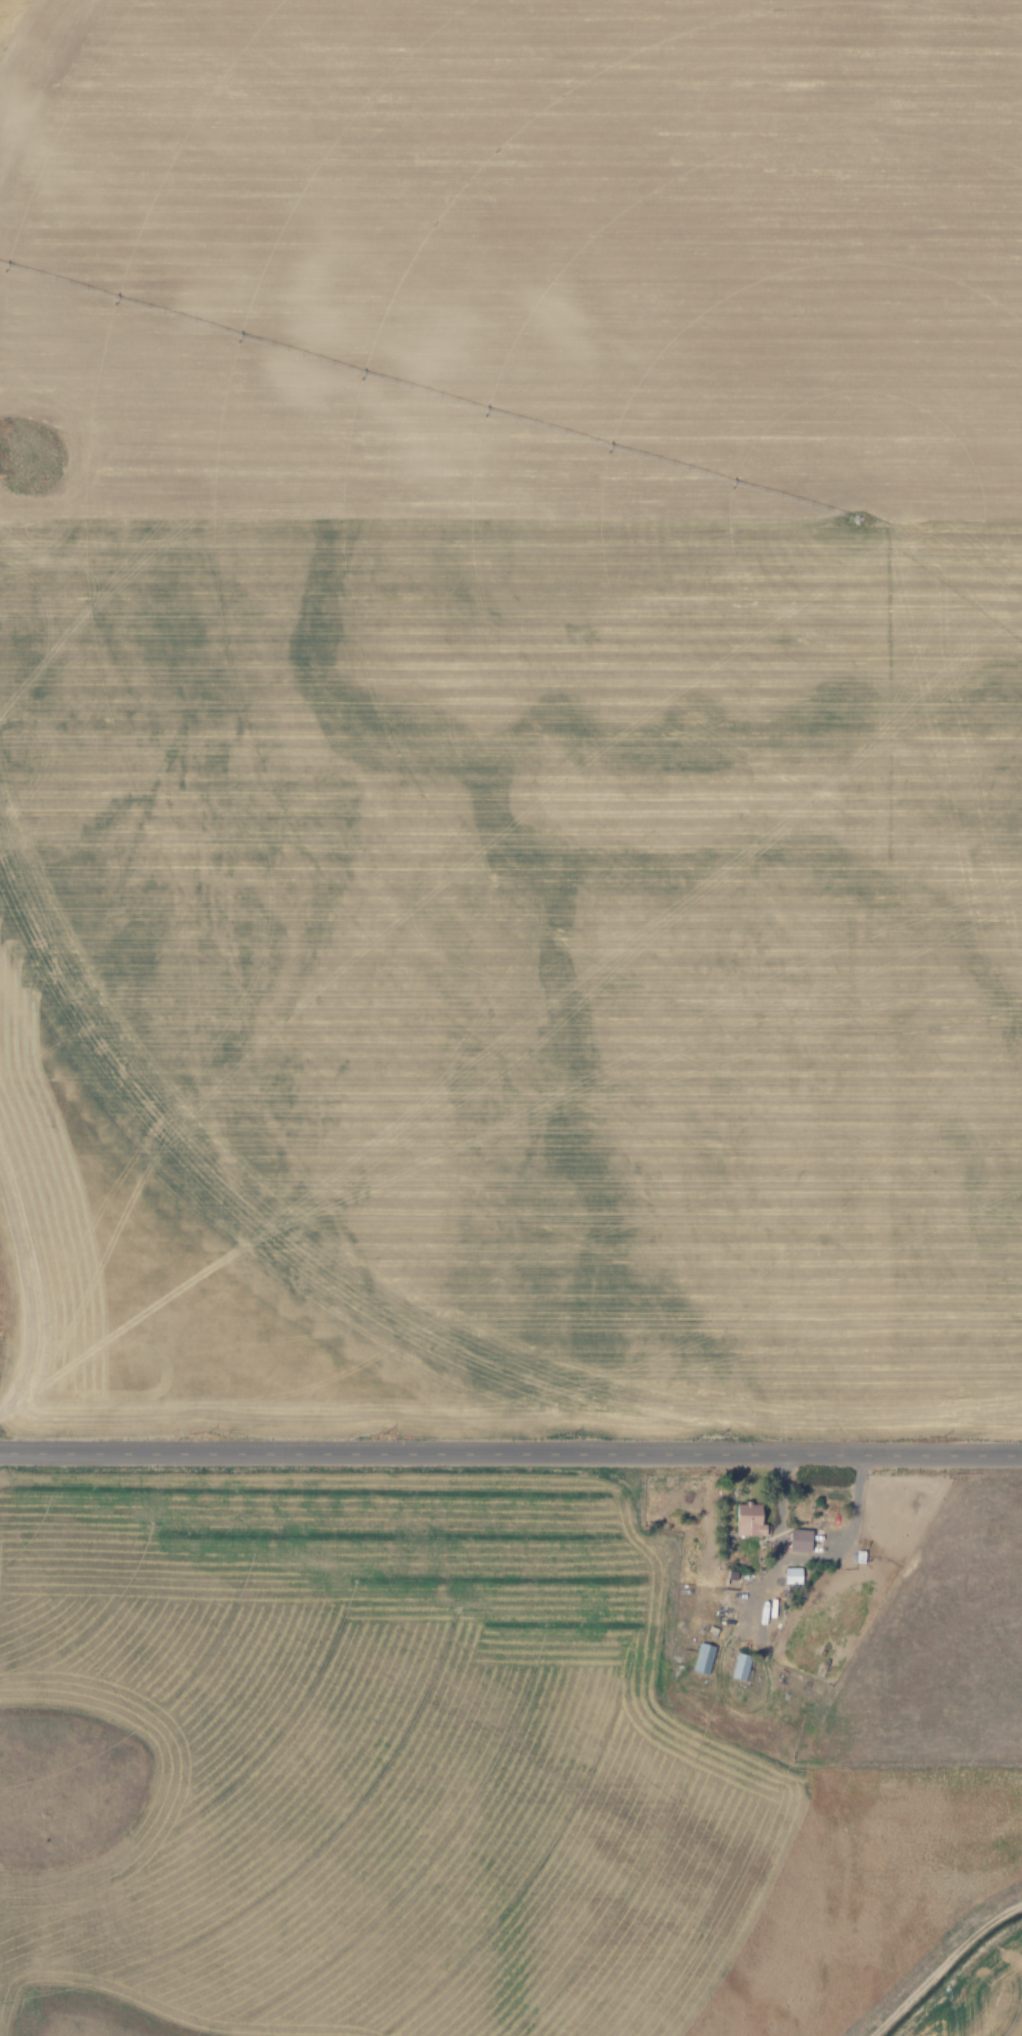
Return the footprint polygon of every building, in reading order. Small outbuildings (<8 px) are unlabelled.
[(764,1503),(736,1503),(736,1535),(764,1535),(764,1503)] [(812,1530),(788,1530),(788,1553),(812,1553),(812,1530)] [(692,1671),(708,1674),(714,1645),(697,1642),(692,1671)] [(730,1677),(744,1680),(750,1655),(736,1652),(730,1677)]
